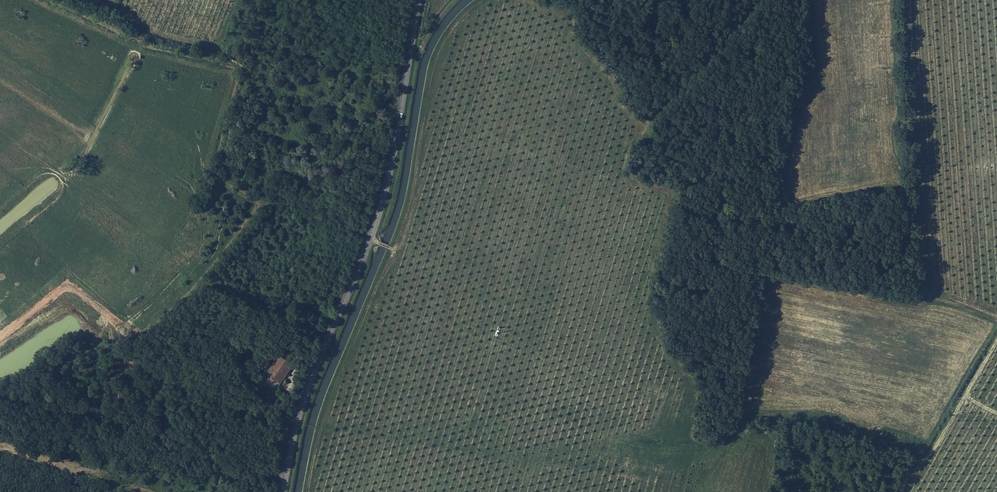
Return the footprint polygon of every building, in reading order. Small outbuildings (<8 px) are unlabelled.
[(285,349),(288,351),(291,346),(286,342),(283,347),(285,349)] [(285,349),(282,355),(277,362),(281,365),(289,371),(296,361),(298,363),(306,351),(293,343),(291,346),(288,351),(285,349)] [(291,372),(298,363),(296,361),(289,371),(291,372)]
